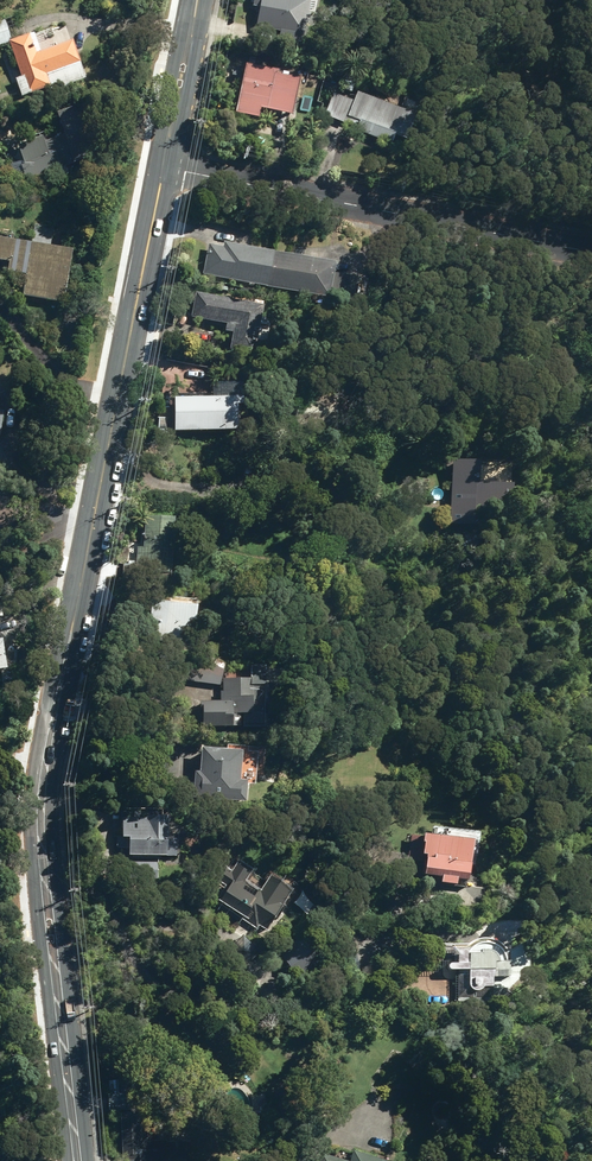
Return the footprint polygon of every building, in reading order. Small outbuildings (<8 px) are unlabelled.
[(282,36),(285,18),(294,20),(296,9),(287,8),(289,0),(250,0),(248,9),(256,11),(252,30),(282,36)] [(13,40),(12,38),(13,38),(7,17),(0,20),(0,44),(13,40)] [(53,88),(88,76),(75,37),(42,47),(36,30),(13,38),(12,38),(13,40),(23,72),(16,75),(22,94),(52,84),(53,88)] [(286,120),(293,85),(270,80),(271,77),(240,71),(230,118),(253,123),(255,114),(286,120)] [(350,104),(330,96),(322,118),(341,126),(342,123),(355,128),(353,133),(388,146),(391,139),(403,143),(411,121),(352,97),(350,104)] [(100,150),(84,102),(61,109),(68,131),(48,138),(46,133),(20,141),(27,160),(22,162),(28,177),(55,168),(57,174),(75,169),(72,160),(100,150)] [(56,227),(37,223),(34,239),(0,233),(0,257),(13,259),(11,268),(29,271),(25,292),(68,299),(77,246),(53,242),(56,227)] [(264,290),(270,255),(221,245),(220,250),(206,247),(200,276),(264,290)] [(324,299),(329,275),(331,269),(270,255),(264,290),(324,304),(324,299)] [(329,275),(324,299),(352,305),(357,280),(329,275)] [(248,309),(192,296),(187,320),(221,328),(220,336),(228,338),(225,355),(247,360),(250,348),(259,350),(264,324),(255,322),(258,311),(257,311),(258,308),(249,306),(248,309)] [(163,402),(164,436),(230,436),(230,402),(163,402)] [(448,465),(447,513),(522,515),(523,499),(512,499),(513,487),(507,487),(508,466),(448,465)] [(170,646),(189,649),(190,639),(198,641),(204,602),(157,595),(151,634),(171,637),(170,646)] [(10,666),(7,636),(0,636),(0,667),(10,666)] [(223,689),(223,699),(202,698),(203,727),(237,727),(237,724),(244,725),(244,728),(251,728),(251,725),(268,725),(268,713),(295,713),(295,679),(258,679),(258,675),(226,675),(226,689),(223,689)] [(197,796),(250,799),(251,777),(246,777),(247,747),(204,745),(202,770),(199,769),(197,796)] [(133,853),(180,854),(180,836),(173,836),(173,812),(120,811),(120,846),(133,846),(133,853)] [(478,878),(484,835),(432,830),(430,838),(414,836),(411,857),(424,859),(425,851),(432,852),(432,856),(434,856),(432,873),(447,875),(446,880),(463,882),(464,877),(478,878)] [(262,923),(269,929),(296,889),(274,874),(263,890),(248,880),(256,869),(239,858),(227,875),(236,881),(222,902),(259,928),(262,923)] [(136,873),(161,874),(161,862),(136,861),(136,873)] [(282,951),(299,980),(329,963),(312,933),(282,951)] [(246,934),(229,949),(246,967),(262,952),(246,934)] [(538,947),(542,947),(542,935),(511,950),(508,946),(505,943),(500,940),(496,938),(491,937),(487,937),(482,938),(477,939),(473,941),(470,944),(423,942),(422,975),(458,976),(458,1000),(515,1001),(515,988),(534,970),(538,970),(538,947)] [(358,1149),(354,1160),(393,1160),(358,1149)] [(325,1151),(321,1160),(354,1160),(325,1151)]
